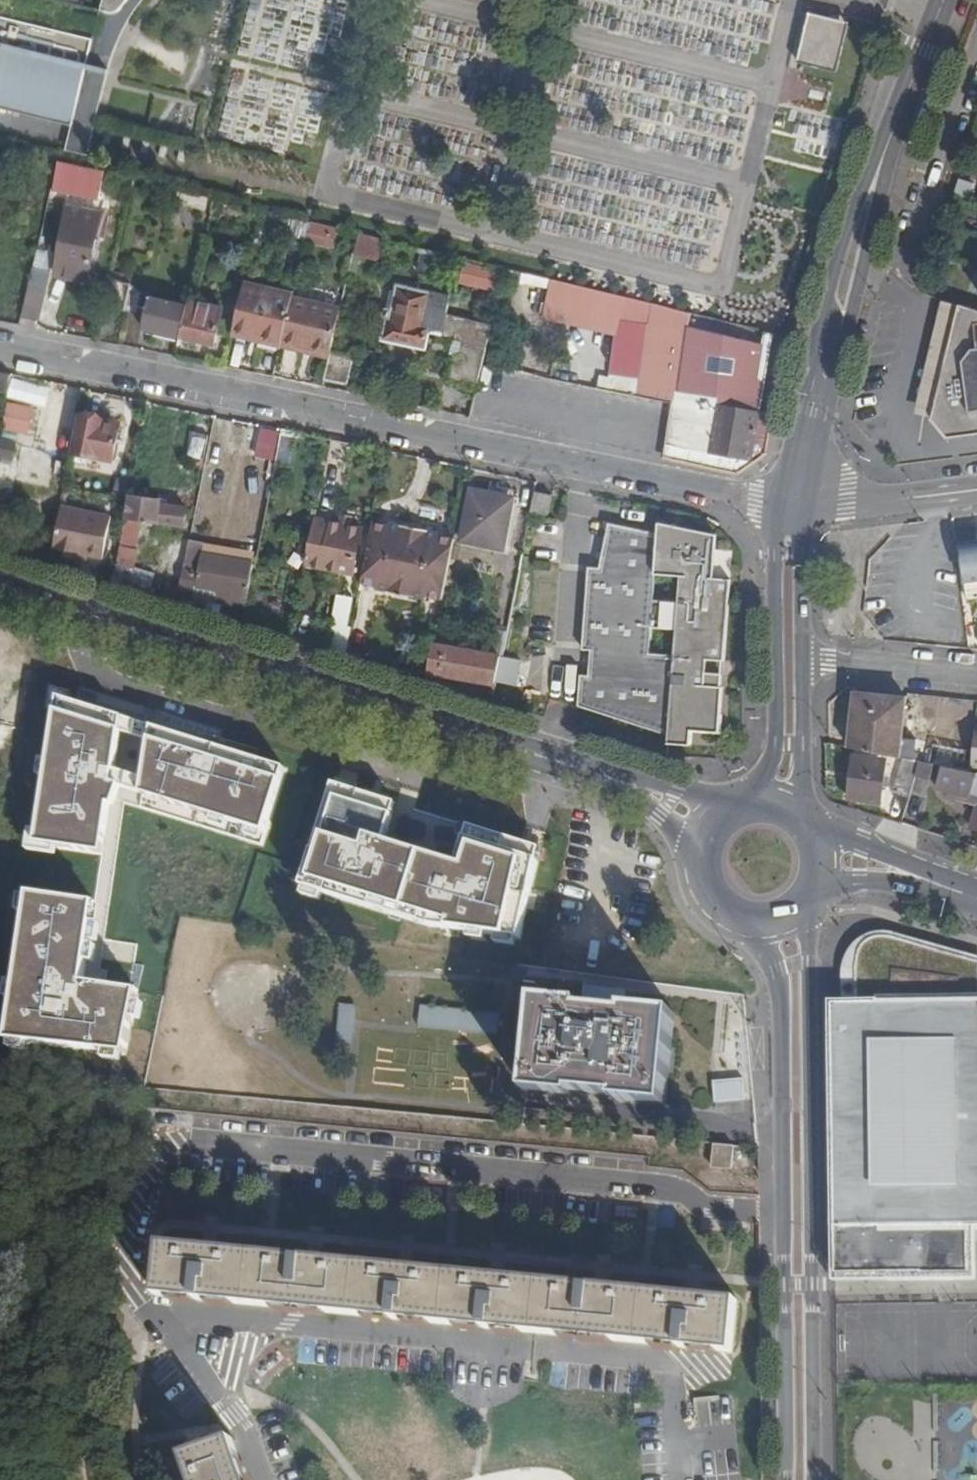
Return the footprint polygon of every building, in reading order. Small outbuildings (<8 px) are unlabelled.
[(100,9),(109,10),(109,11),(112,11),(114,10),(116,9),(118,6),(120,2),(121,0),(102,0),(100,9)] [(0,16),(0,108),(72,124),(92,37),(0,16)] [(811,16),(809,25),(848,35),(849,27),(811,16)] [(848,35),(809,25),(798,66),(837,76),(848,35)] [(289,152),(301,86),(236,74),(231,104),(227,103),(223,124),(238,127),(236,143),(289,152)] [(84,170),(58,164),(52,190),(78,196),(84,170)] [(98,174),(84,170),(78,196),(93,199),(98,174)] [(212,213),(215,201),(191,195),(188,207),(212,213)] [(100,218),(68,211),(54,280),(87,287),(95,242),(102,243),(104,229),(98,227),(100,218)] [(310,224),(306,224),(262,213),(258,229),(306,241),(310,224)] [(330,230),(310,224),(306,241),(306,244),(326,248),(330,230)] [(336,231),(330,230),(326,248),(331,250),(336,231)] [(359,236),(354,256),(377,262),(382,242),(359,236)] [(461,283),(499,293),(505,270),(467,260),(461,283)] [(111,282),(105,309),(125,313),(131,287),(111,282)] [(293,298),(245,286),(233,335),(252,340),(253,335),(282,342),(292,302),(293,298)] [(452,383),(477,389),(482,367),(492,328),(446,317),(449,301),(395,289),(391,311),(384,309),(382,319),(385,320),(381,343),(425,353),(429,333),(454,339),(450,357),(456,359),(452,383)] [(28,291),(22,313),(20,319),(37,323),(43,294),(28,291)] [(148,301),(142,330),(180,339),(186,310),(148,301)] [(340,314),(292,302),(282,342),(282,344),(330,356),(331,354),(340,314)] [(222,311),(188,303),(186,310),(180,339),(214,346),(222,311)] [(933,419),(961,308),(943,304),(916,414),(933,419)] [(961,307),(961,308),(933,419),(949,438),(976,435),(976,312),(961,307)] [(765,455),(773,418),(757,414),(730,410),(727,406),(727,403),(678,392),(692,317),(664,310),(651,383),(613,376),(610,394),(675,407),(666,460),(737,474),(740,472),(741,460),(751,461),(753,454),(763,456),(765,455)] [(761,360),(766,335),(692,317),(678,392),(727,403),(727,406),(730,410),(757,414),(764,382),(757,381),(761,360)] [(253,335),(252,340),(281,347),(282,344),(282,342),(253,335)] [(281,347),(281,349),(329,360),(330,356),(282,344),(281,347)] [(329,360),(324,381),(346,387),(353,360),(331,354),(330,356),(329,360)] [(0,374),(0,393),(9,394),(13,376),(0,374)] [(601,379),(598,392),(607,394),(610,381),(601,379)] [(14,382),(12,397),(41,400),(42,385),(14,382)] [(211,437),(214,418),(201,415),(197,435),(211,437)] [(115,463),(121,429),(105,426),(105,422),(84,418),(76,455),(115,463)] [(293,466),(299,435),(284,432),(278,463),(293,466)] [(205,465),(211,437),(197,435),(195,434),(190,461),(205,465)] [(12,459),(15,443),(0,440),(0,456),(12,459)] [(51,489),(57,454),(24,447),(17,482),(51,489)] [(34,500),(0,491),(0,512),(29,519),(34,500)] [(506,552),(515,508),(493,504),(495,495),(474,491),(463,543),(506,552)] [(533,514),(551,517),(554,498),(537,495),(533,514)] [(161,503),(133,498),(129,519),(186,528),(189,511),(161,507),(161,503)] [(105,557),(114,516),(65,505),(56,546),(105,557)] [(332,525),(318,523),(309,567),(355,577),(364,534),(353,532),(354,522),(345,519),(343,530),(332,528),(332,525)] [(119,567),(136,570),(140,551),(137,550),(142,524),(128,521),(119,567)] [(446,598),(458,538),(441,535),(442,530),(424,527),(423,531),(412,529),(412,525),(393,521),(393,525),(375,521),(365,581),(380,584),(380,587),(399,591),(399,588),(411,590),(411,594),(429,597),(429,594),(446,598)] [(709,548),(661,537),(611,527),(602,571),(592,571),(590,586),(585,654),(595,654),(592,680),(582,678),(580,709),(673,727),(669,748),(692,750),(693,735),(693,729),(702,730),(701,735),(721,737),(724,691),(723,691),(724,678),(720,678),(720,665),(725,666),(727,665),(733,584),(717,582),(707,581),(709,548)] [(661,527),(661,537),(709,548),(707,581),(717,582),(719,539),(661,527)] [(962,545),(966,584),(968,583),(969,596),(976,595),(976,543),(962,545)] [(235,607),(247,609),(255,568),(206,560),(201,589),(237,595),(235,607)] [(198,576),(185,573),(180,599),(193,601),(198,576)] [(336,623),(350,627),(355,601),(340,597),(336,623)] [(331,648),(348,653),(353,627),(350,627),(336,623),(331,648)] [(436,643),(431,670),(499,683),(504,655),(436,643)] [(519,677),(520,659),(506,658),(505,677),(519,677)] [(848,751),(906,762),(914,763),(918,743),(903,740),(910,701),(859,696),(848,751)] [(282,772),(57,699),(33,842),(94,849),(88,904),(29,902),(13,1027),(125,1053),(136,943),(106,939),(122,805),(264,841),(282,772)] [(873,776),(874,761),(856,759),(851,801),(881,804),(884,777),(873,776)] [(886,763),(874,761),(873,776),(884,777),(886,763)] [(894,797),(909,802),(911,796),(921,765),(914,763),(906,762),(894,797)] [(921,765),(911,796),(925,799),(929,786),(931,777),(961,783),(962,773),(921,765)] [(972,774),(970,774),(968,779),(976,782),(969,805),(976,808),(976,775),(972,774)] [(931,777),(929,786),(958,793),(961,783),(931,777)] [(539,849),(335,784),(308,885),(442,930),(515,942),(539,849)] [(975,819),(976,812),(976,808),(969,805),(966,816),(975,819)] [(878,938),(862,947),(857,962),(855,974),(865,974),(867,1009),(831,1009),(836,1278),(966,1275),(966,1232),(976,1231),(976,962),(878,938)] [(337,1045),(354,1046),(358,1005),(342,1004),(337,1045)] [(667,1111),(673,1053),(677,1020),(628,1015),(628,1019),(583,1014),(583,1010),(540,1005),(530,1098),(573,1102),(574,1097),(619,1101),(619,1106),(667,1111)] [(451,1031),(501,1030),(500,1015),(451,1016),(451,1031)] [(716,1083),(718,1104),(748,1103),(747,1082),(716,1083)] [(735,1174),(737,1150),(718,1149),(715,1171),(735,1174)] [(735,1359),(740,1307),(702,1303),(702,1299),(689,1297),(688,1301),(611,1293),(611,1289),(598,1287),(597,1292),(509,1283),(509,1279),(494,1277),(493,1281),(417,1273),(417,1269),(404,1268),(403,1272),(326,1264),(326,1260),(312,1258),(311,1262),(219,1252),(219,1248),(204,1246),(204,1251),(166,1247),(160,1299),(457,1330),(735,1359)] [(700,1402),(701,1423),(732,1422),(732,1401),(700,1402)] [(236,1443),(186,1459),(193,1479),(249,1479),(236,1443)]
